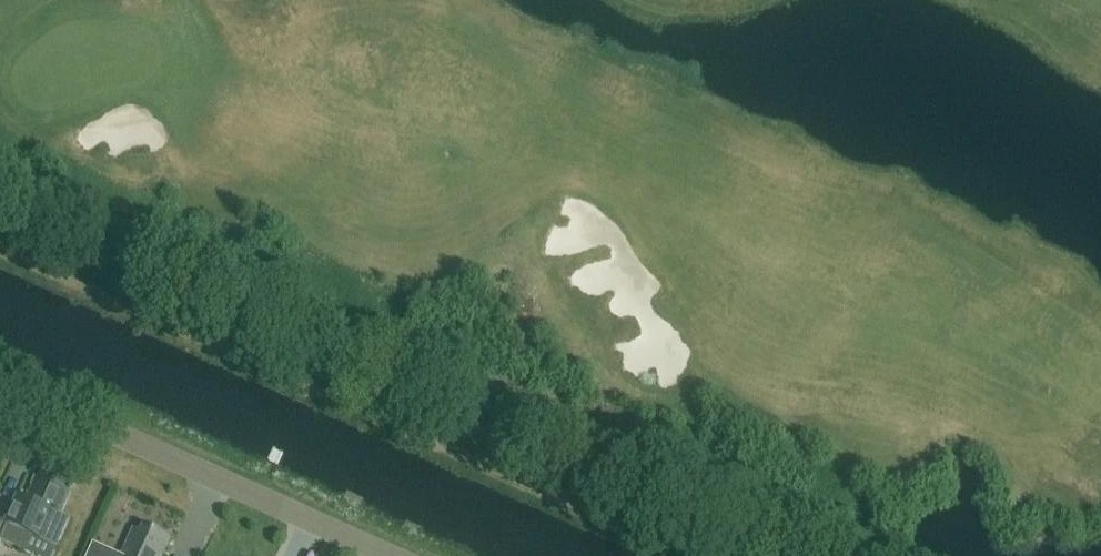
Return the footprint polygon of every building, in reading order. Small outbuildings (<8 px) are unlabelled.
[(1,540),(24,551),(31,535),(57,546),(69,520),(61,516),(68,499),(61,496),(63,489),(36,477),(25,500),(17,497),(6,523),(0,520),(0,542),(1,540)] [(145,526),(142,532),(134,528),(122,555),(164,555),(172,538),(145,526)] [(94,545),(90,555),(122,555),(94,545)]
